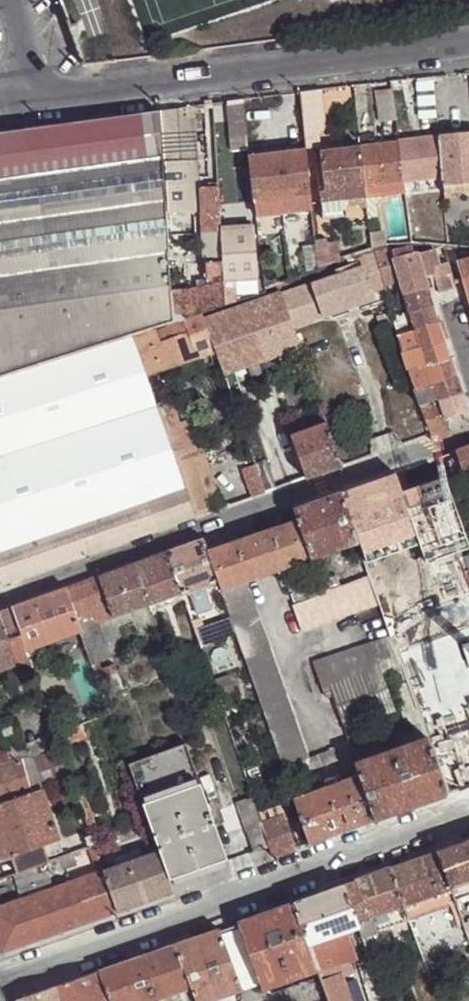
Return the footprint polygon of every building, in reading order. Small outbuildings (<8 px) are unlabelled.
[(435,76),(416,78),(419,117),(438,115),(435,76)] [(324,89),(301,92),(306,147),(321,145),(319,133),(328,128),(324,89)] [(397,120),(393,89),(378,91),(382,122),(397,120)] [(244,100),(229,102),(234,155),(238,161),(250,160),(250,156),(244,100)] [(160,110),(161,112),(167,210),(195,206),(190,170),(190,131),(195,130),(194,106),(160,110)] [(131,335),(132,336),(174,321),(173,291),(167,210),(161,112),(137,115),(0,130),(0,375),(131,335)] [(440,136),(443,175),(444,184),(468,181),(468,133),(440,136)] [(440,136),(400,141),(404,180),(443,175),(440,136)] [(400,141),(360,146),(366,194),(368,206),(369,216),(377,215),(375,193),(371,194),(370,184),(404,180),(400,141)] [(366,194),(360,146),(321,151),(324,178),(318,179),(319,184),(321,185),(325,216),(348,213),(346,204),(345,199),(361,197),(361,203),(362,207),(368,206),(366,194)] [(250,156),(250,160),(256,215),(264,215),(263,207),(262,199),(304,193),(305,202),(301,203),(303,219),(314,218),(307,148),(250,156)] [(443,175),(404,180),(406,188),(444,184),(443,175)] [(406,188),(404,180),(370,184),(371,194),(375,193),(406,190),(406,188)] [(444,184),(445,194),(468,191),(468,181),(444,184)] [(230,184),(218,186),(220,223),(227,223),(227,215),(231,214),(230,184)] [(220,223),(218,186),(201,187),(204,232),(220,231),(220,227),(220,223)] [(262,199),(263,207),(301,203),(305,202),(304,193),(262,199)] [(220,227),(220,231),(221,240),(254,239),(254,226),(220,227)] [(204,232),(205,255),(222,254),(221,240),(220,231),(204,232)] [(222,254),(224,304),(236,299),(236,278),(257,278),(254,239),(221,240),(222,254)] [(327,240),(317,241),(317,247),(319,271),(339,264),(336,244),(327,245),(327,240)] [(307,248),(310,274),(319,271),(317,247),(307,248)] [(406,294),(428,287),(423,273),(433,270),(432,266),(439,264),(434,248),(417,254),(416,252),(414,253),(413,248),(394,254),(393,250),(375,256),(376,260),(384,282),(401,277),(406,294)] [(374,252),(357,258),(360,263),(363,262),(365,264),(376,260),(375,256),(374,252)] [(197,287),(173,291),(174,321),(202,312),(224,304),(222,254),(205,255),(206,278),(208,285),(197,287)] [(460,260),(465,279),(468,278),(468,257),(460,260)] [(384,282),(376,260),(365,264),(373,291),(385,288),(384,282)] [(439,264),(432,266),(433,270),(439,290),(456,285),(449,261),(439,264)] [(363,262),(360,263),(339,271),(341,276),(337,278),(345,303),(373,293),(373,291),(365,264),(363,262)] [(197,279),(197,287),(208,285),(206,278),(197,279)] [(337,278),(318,285),(326,310),(345,303),(337,278)] [(318,285),(282,296),(291,321),(326,310),(318,285)] [(412,311),(433,305),(428,287),(406,294),(412,311)] [(280,290),(205,319),(212,341),(216,339),(222,355),(256,344),(256,343),(275,338),(270,322),(276,321),(281,335),(294,332),(294,329),(291,321),(282,296),(280,290)] [(373,293),(345,303),(326,310),(328,317),(376,301),(373,293)] [(439,322),(433,305),(412,311),(415,319),(401,323),(404,333),(417,328),(439,322)] [(326,310),(291,321),(294,329),(328,317),(326,310)] [(401,323),(415,319),(412,311),(399,315),(401,323)] [(203,315),(133,340),(145,374),(198,354),(197,352),(214,347),(212,341),(205,319),(203,315)] [(275,338),(281,335),(276,321),(270,322),(275,338)] [(424,346),(444,340),(439,322),(417,328),(420,336),(406,340),(409,350),(424,346)] [(2,584),(195,516),(175,460),(156,406),(145,374),(133,340),(132,336),(131,335),(0,375),(0,578),(2,584)] [(212,341),(214,347),(218,357),(222,355),(216,339),(212,341)] [(417,367),(450,358),(444,340),(424,346),(426,355),(415,359),(417,367)] [(258,351),(256,344),(222,355),(218,357),(221,364),(258,351)] [(417,388),(456,376),(450,358),(417,367),(411,369),(417,388)] [(423,405),(461,393),(456,376),(417,388),(423,405)] [(227,383),(239,416),(245,413),(234,381),(227,383)] [(431,433),(432,434),(449,429),(451,433),(468,428),(468,417),(461,393),(423,405),(431,433)] [(170,401),(156,406),(175,460),(189,455),(170,401)] [(307,477),(341,465),(326,422),(292,434),(307,477)] [(468,471),(468,447),(459,451),(459,452),(461,457),(453,459),(458,475),(468,471)] [(195,516),(221,507),(201,450),(189,455),(175,460),(195,516)] [(454,476),(447,456),(439,458),(447,479),(454,476)] [(265,492),(276,487),(266,458),(255,462),(257,467),(265,492)] [(447,479),(439,458),(436,459),(409,469),(421,505),(426,519),(458,507),(447,479)] [(254,496),(265,492),(257,467),(246,471),(254,496)] [(421,505),(409,469),(370,482),(383,518),(385,517),(421,505)] [(458,475),(456,476),(468,513),(468,471),(458,475)] [(383,518),(370,482),(340,493),(358,543),(371,538),(390,531),(385,517),(383,518)] [(358,543),(340,493),(294,508),(298,521),(311,559),(358,543)] [(208,552),(218,580),(221,590),(246,582),(286,568),(311,559),(298,521),(242,539),(208,552)] [(468,537),(445,546),(448,549),(468,542),(468,539),(468,537)] [(371,538),(358,543),(362,554),(363,560),(366,566),(369,574),(382,569),(371,538)] [(204,540),(170,553),(180,584),(183,593),(218,580),(208,552),(204,540)] [(448,549),(444,551),(468,621),(468,542),(448,549)] [(358,543),(311,559),(313,564),(322,561),(327,576),(329,579),(366,566),(363,560),(359,561),(356,555),(362,554),(358,543)] [(170,553),(136,564),(147,595),(150,605),(152,611),(185,599),(183,593),(180,584),(170,553)] [(313,564),(311,559),(286,568),(290,579),(294,592),(298,602),(323,593),(320,583),(315,585),(312,577),(317,576),(315,570),(313,564)] [(322,561),(313,564),(315,570),(317,576),(319,582),(320,583),(329,579),(327,576),(322,561)] [(136,564),(99,577),(114,618),(150,605),(147,595),(136,564)] [(394,565),(382,569),(369,574),(370,577),(379,602),(390,636),(399,660),(403,670),(409,687),(422,683),(428,681),(433,678),(394,565)] [(366,566),(329,579),(320,583),(323,593),(370,577),(369,574),(366,566)] [(99,577),(67,589),(82,631),(93,664),(101,662),(111,657),(98,624),(114,618),(99,577)] [(323,593),(298,602),(293,604),(302,630),(379,602),(370,577),(323,593)] [(221,590),(282,767),(308,758),(246,582),(221,590)] [(67,589),(12,607),(29,656),(45,650),(43,645),(82,631),(67,589)] [(0,612),(0,668),(30,658),(29,656),(12,607),(0,612)] [(193,623),(196,630),(203,628),(200,620),(193,623)] [(399,660),(390,636),(314,662),(322,688),(324,687),(330,685),(399,660)] [(334,696),(343,722),(389,706),(378,678),(383,676),(391,673),(403,670),(399,660),(330,685),(334,696)] [(170,663),(176,679),(183,676),(178,661),(170,663)] [(101,662),(93,664),(99,678),(105,675),(117,671),(119,670),(117,664),(104,668),(101,662)] [(409,687),(403,670),(391,673),(407,720),(419,715),(417,712),(409,687)] [(117,671),(105,675),(112,693),(125,689),(117,671)] [(389,706),(343,722),(345,727),(355,723),(357,723),(394,710),(383,676),(378,678),(389,706)] [(417,712),(430,707),(424,689),(422,683),(409,687),(417,712)] [(330,685),(324,687),(328,698),(334,696),(330,685)] [(419,740),(426,738),(419,715),(407,720),(410,730),(415,728),(419,740)] [(81,724),(57,733),(61,744),(84,736),(81,724)] [(415,728),(410,730),(385,738),(390,751),(419,740),(415,728)] [(0,730),(0,765),(11,762),(0,730)] [(452,736),(468,787),(468,730),(452,736)] [(361,741),(358,732),(352,734),(355,743),(361,741)] [(358,775),(374,820),(447,795),(426,738),(419,740),(390,751),(358,762),(354,764),(358,775)] [(355,752),(358,762),(390,751),(385,738),(367,744),(365,745),(365,747),(365,749),(363,749),(355,752)] [(145,811),(159,850),(171,883),(228,861),(205,790),(189,742),(129,763),(145,811)] [(61,744),(22,758),(31,792),(42,788),(72,779),(61,744)] [(282,767),(287,778),(339,760),(335,749),(308,758),(282,767)] [(31,792),(22,758),(11,762),(0,765),(0,803),(31,792)] [(293,796),(309,843),(374,820),(358,775),(293,796)] [(83,787),(76,790),(83,808),(90,805),(83,787)] [(31,792),(0,803),(0,856),(1,859),(11,856),(44,845),(58,839),(42,788),(31,792)] [(262,822),(260,814),(254,798),(238,803),(246,827),(262,822)] [(90,805),(83,808),(89,828),(95,825),(90,805)] [(274,855),(296,848),(281,805),(260,814),(262,822),(271,846),(274,855)] [(246,827),(255,853),(271,846),(262,822),(246,827)] [(62,851),(58,839),(44,845),(47,856),(62,851)] [(437,852),(450,886),(468,879),(468,840),(437,852)] [(44,845),(11,856),(16,873),(45,862),(49,861),(47,856),(44,845)] [(95,845),(87,848),(96,872),(103,869),(95,845)] [(159,850),(103,869),(117,911),(174,891),(171,883),(159,850)] [(450,889),(450,886),(437,852),(390,868),(403,905),(450,889)] [(75,863),(72,853),(59,857),(63,867),(65,867),(75,863)] [(59,857),(49,861),(45,862),(48,872),(63,867),(59,857)] [(171,883),(174,891),(232,871),(228,861),(171,883)] [(372,916),(403,905),(390,868),(342,885),(357,927),(365,948),(374,944),(370,933),(377,930),(376,927),(372,916)] [(69,881),(84,923),(117,911),(103,869),(96,872),(70,880),(69,881)] [(0,905),(0,952),(84,923),(69,881),(0,905)] [(357,927),(342,885),(293,902),(308,944),(357,927)] [(453,896),(450,889),(403,905),(407,916),(408,918),(455,901),(453,896)] [(453,896),(455,901),(459,912),(468,908),(468,905),(466,897),(462,899),(460,894),(453,896)] [(308,944),(293,902),(239,920),(235,922),(244,945),(258,983),(260,983),(315,964),(308,944)] [(407,916),(403,905),(372,916),(376,927),(407,916)] [(468,918),(468,908),(459,912),(462,921),(468,918)] [(219,928),(174,943),(190,985),(194,996),(196,1000),(209,1000),(241,990),(219,928)] [(468,944),(468,938),(467,934),(458,937),(461,946),(468,944)] [(455,949),(461,946),(458,937),(451,939),(455,949)] [(174,943),(98,970),(109,1000),(144,1000),(153,998),(190,985),(174,943)] [(428,948),(432,957),(439,954),(435,945),(428,948)] [(420,950),(424,960),(432,957),(428,948),(420,950)] [(351,961),(328,969),(330,975),(345,970),(347,975),(355,972),(351,961)] [(317,969),(315,964),(260,983),(260,985),(269,990),(319,973),(317,970),(317,969)] [(324,967),(317,970),(319,973),(321,979),(328,977),(324,967)] [(98,970),(55,985),(60,1000),(109,1000),(98,970)] [(342,972),(328,977),(321,979),(329,1000),(353,1000),(342,972)] [(349,984),(356,1000),(372,1000),(363,978),(349,984)] [(282,996),(284,1000),(304,1000),(324,994),(320,983),(282,996)] [(55,985),(16,999),(16,1000),(60,1000),(55,985)] [(194,996),(190,985),(153,998),(153,1000),(180,1000),(194,996)]
